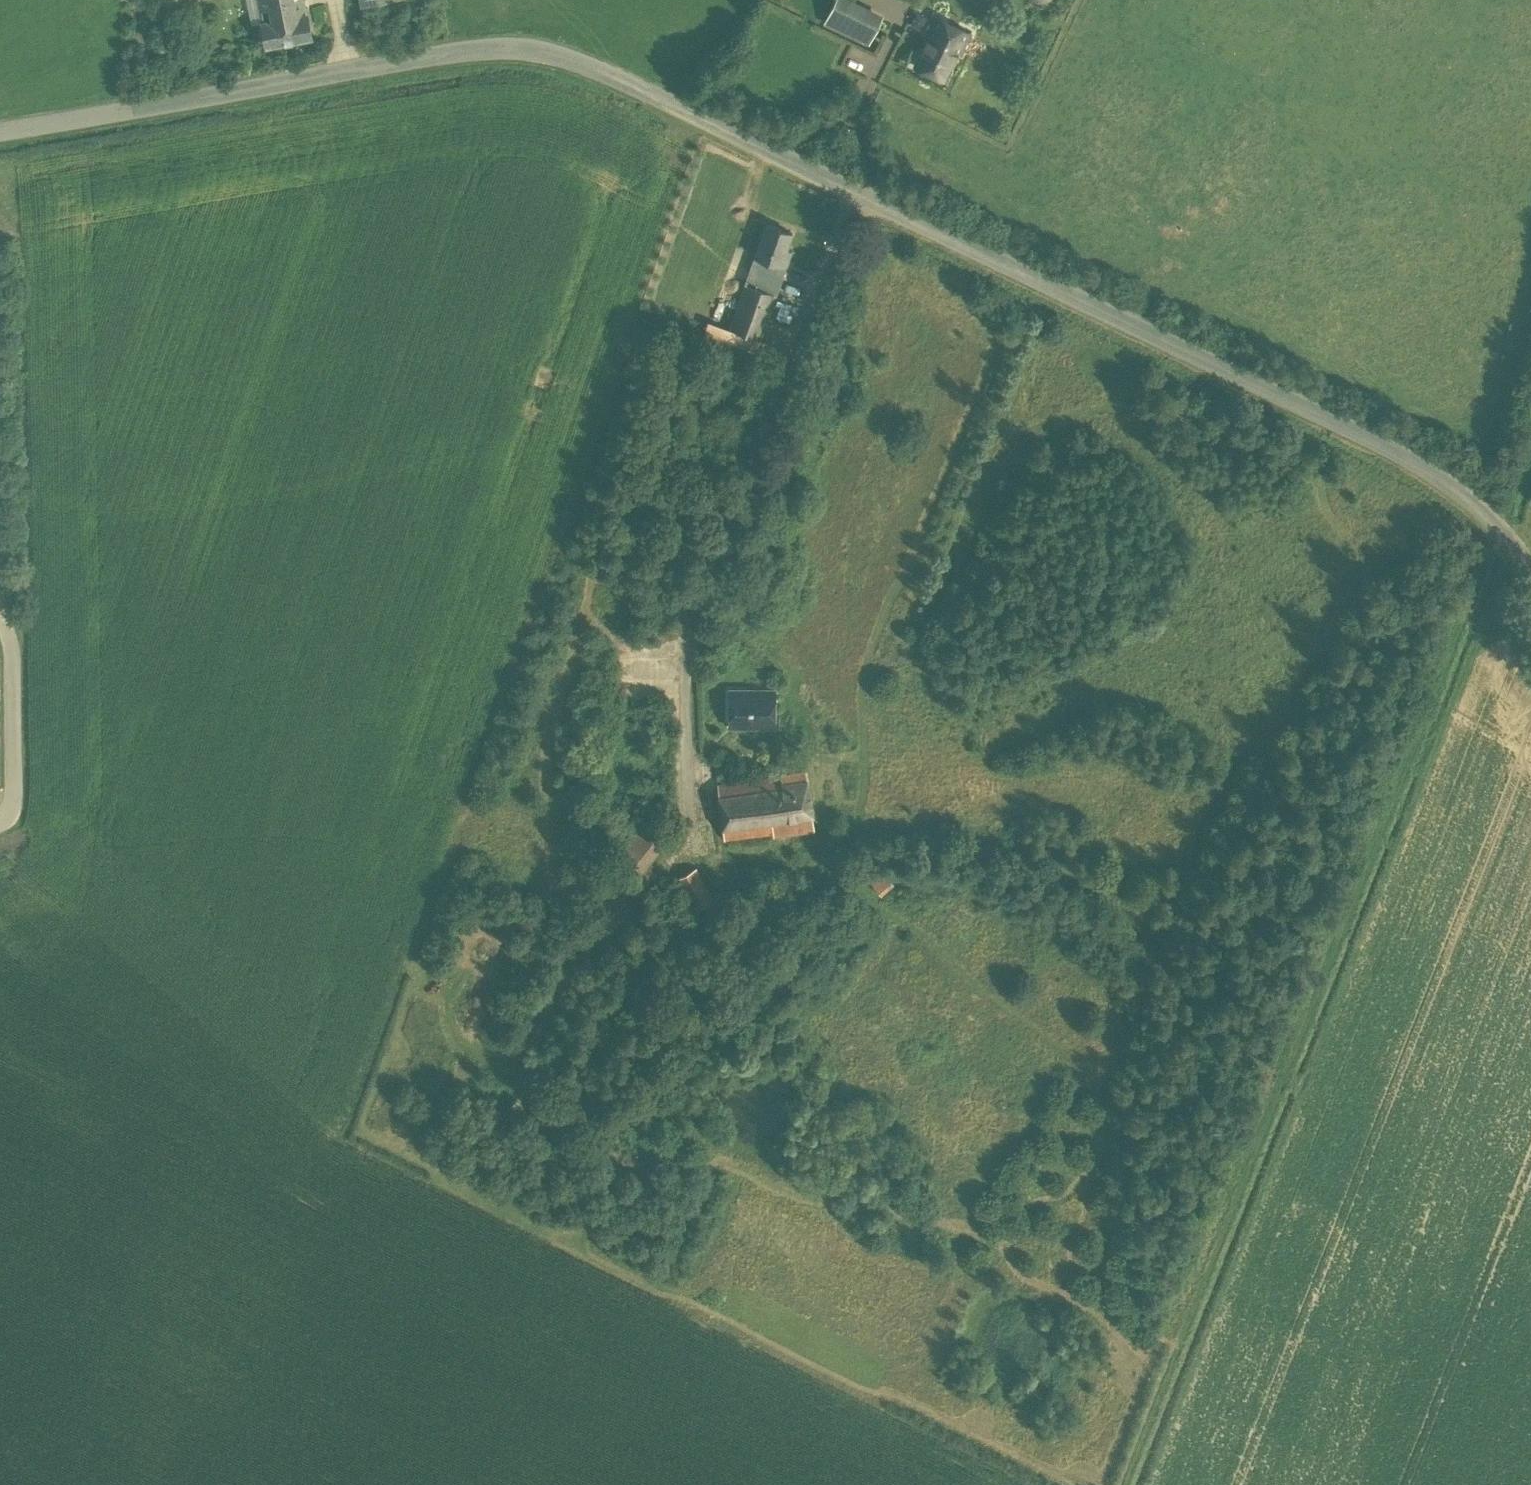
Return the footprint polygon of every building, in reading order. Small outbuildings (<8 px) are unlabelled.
[(304,0),(257,0),(261,20),(258,21),(264,49),(314,39),(309,14),(307,15),(304,0)] [(883,14),(854,0),(834,0),(824,23),(869,44),(883,14)] [(946,82),(969,33),(934,17),(923,40),(927,41),(914,67),(946,82)] [(786,266),(792,251),(787,249),(793,232),(767,224),(756,256),(764,259),(760,270),(775,275),(779,263),(786,266)] [(777,294),(745,283),(729,328),(761,339),(777,294)] [(652,688),(637,691),(640,704),(655,701),(652,688)] [(774,726),(775,690),(729,690),(728,726),(774,726)] [(774,835),(813,830),(805,770),(782,773),(782,775),(718,784),(726,840),(774,833),(774,835)] [(690,908),(712,903),(703,867),(681,872),(690,908)]
